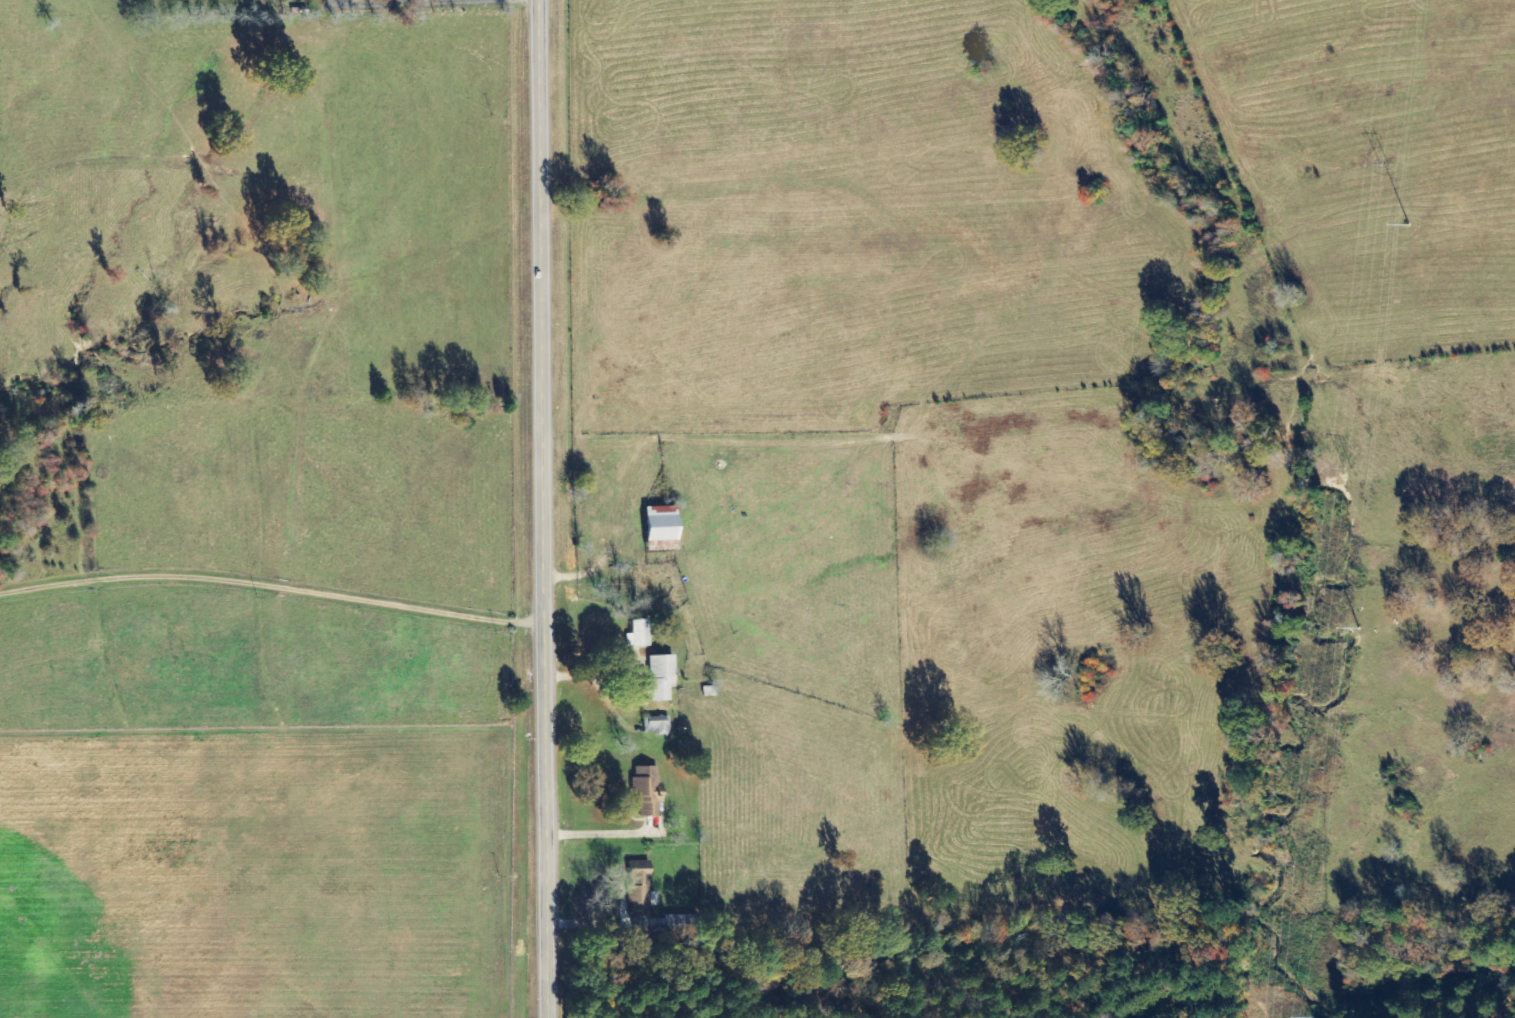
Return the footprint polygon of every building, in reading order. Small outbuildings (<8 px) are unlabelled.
[(640,541),(670,541),(671,509),(641,508),(640,541)] [(646,620),(629,620),(629,635),(624,635),(624,647),(647,646),(646,620)] [(645,656),(646,686),(643,686),(643,702),(666,701),(665,688),(672,687),(671,656),(645,656)] [(641,734),(667,734),(668,717),(642,717),(641,734)] [(657,767),(630,767),(631,817),(658,817),(657,767)] [(624,917),(645,917),(646,862),(626,861),(624,917)]
